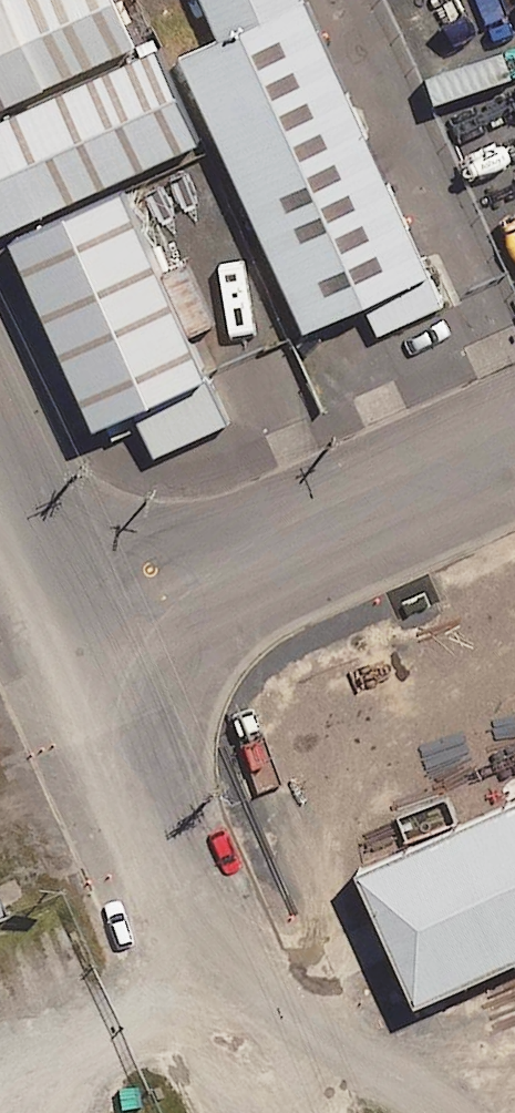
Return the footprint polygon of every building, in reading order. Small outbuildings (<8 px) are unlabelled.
[(157,0),(0,0),(0,78),(160,7),(157,0)] [(324,0),(209,0),(190,9),(318,296),(433,245),(324,0)] [(0,78),(0,169),(7,185),(130,130),(214,93),(173,1),(160,7),(0,78)] [(130,130),(7,185),(98,388),(221,334),(130,130)] [(388,818),(447,951),(514,921),(514,761),(388,818)]
